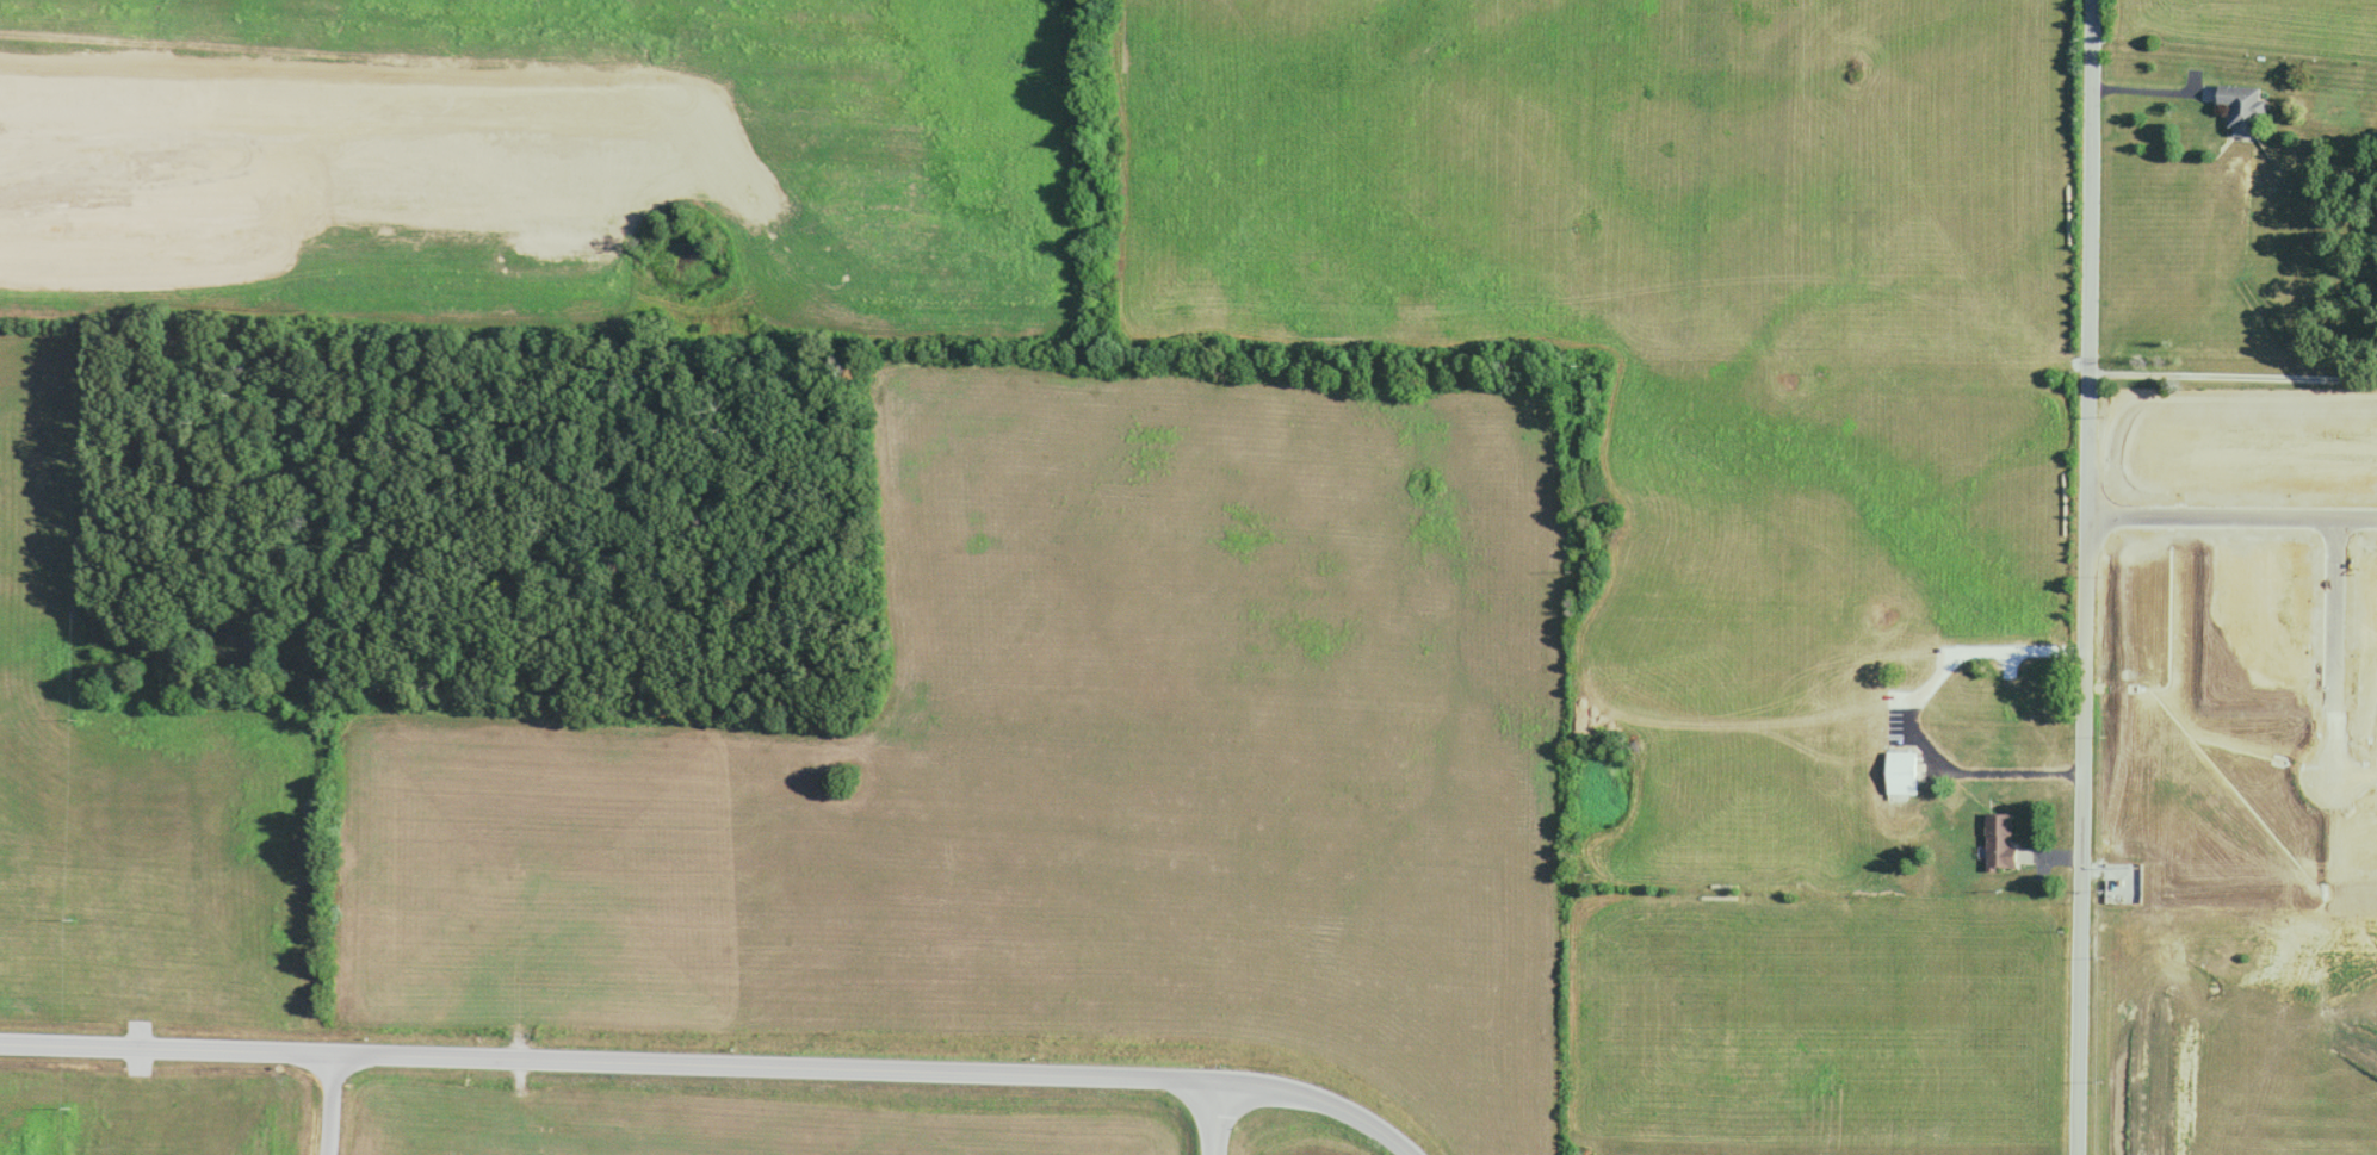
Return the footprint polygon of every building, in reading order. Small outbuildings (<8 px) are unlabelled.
[(2216,107),(2229,108),(2228,137),(2256,139),(2257,119),(2264,119),(2265,100),(2259,100),(2259,88),(2217,86),(2216,107)] [(1886,796),(1915,796),(1915,752),(1886,752),(1886,796)] [(2013,815),(1985,815),(1985,871),(2013,871),(2013,815)]
